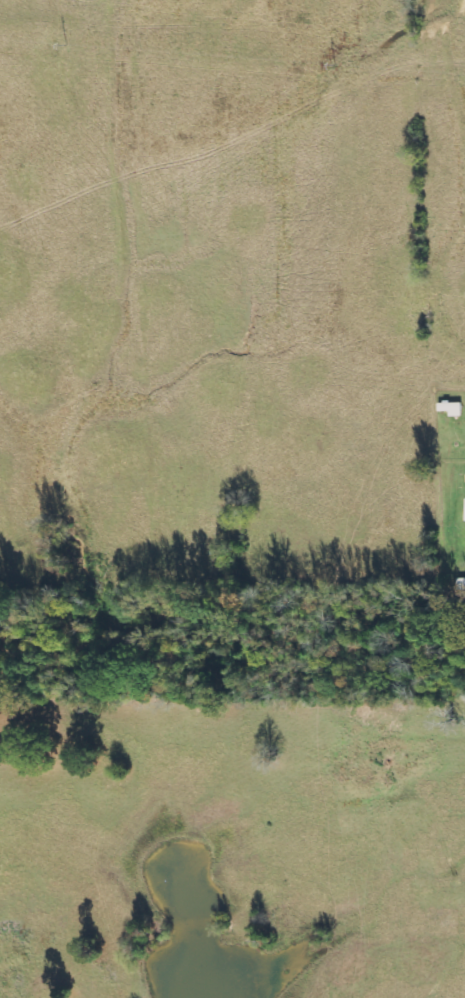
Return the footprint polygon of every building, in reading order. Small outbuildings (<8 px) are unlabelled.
[(461,417),(461,403),(437,402),(437,412),(448,412),(448,416),(461,417)]
